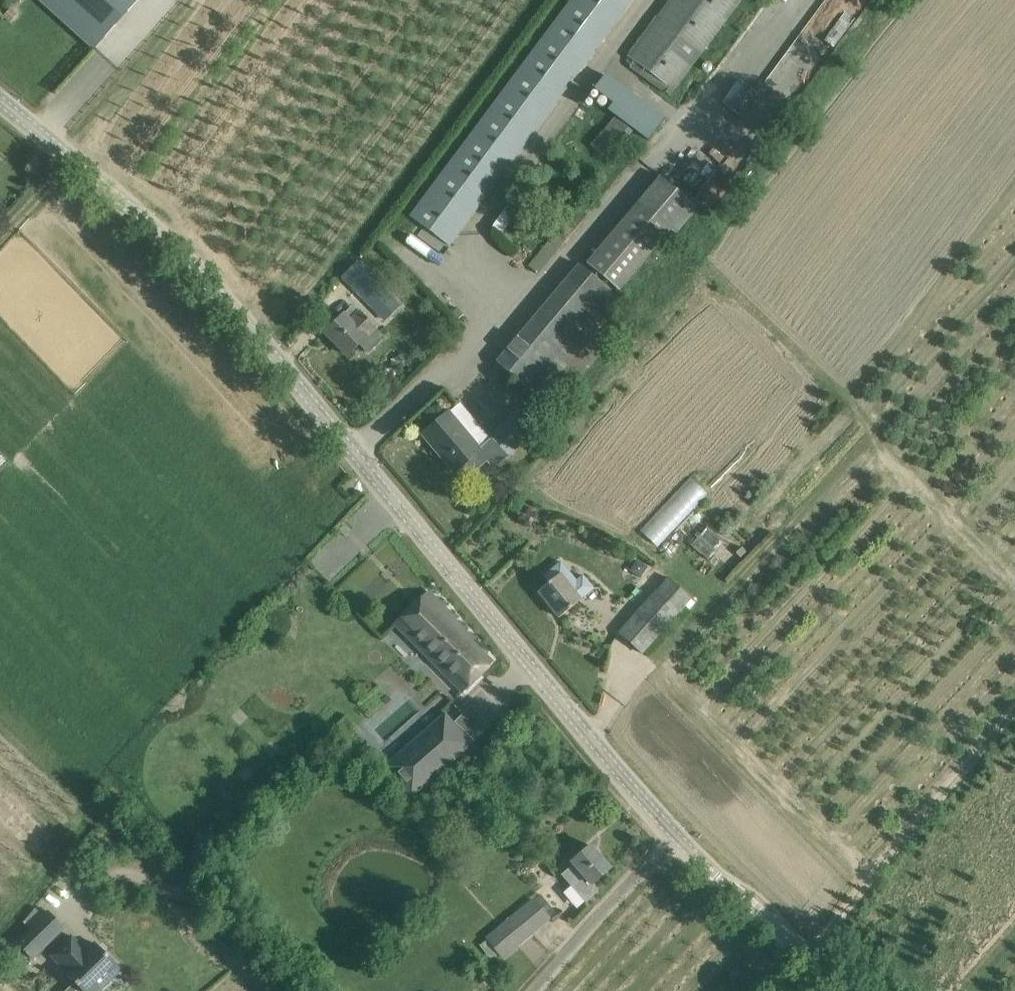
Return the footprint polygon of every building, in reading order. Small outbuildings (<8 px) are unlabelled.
[(94,46),(122,14),(135,0),(43,0),(94,46)] [(411,216),(449,244),(629,0),(570,0),(411,216)] [(628,55),(646,69),(642,74),(669,94),(738,0),(669,0),(628,55)] [(850,23),(847,28),(860,36),(880,0),(828,0),(823,8),(850,23)] [(595,100),(659,136),(673,112),(609,76),(595,100)] [(616,114),(594,144),(610,156),(633,126),(616,114)] [(699,208),(661,176),(587,263),(620,291),(671,231),(676,235),(699,208)] [(508,205),(493,226),(503,233),(518,212),(508,205)] [(566,244),(553,236),(529,266),(541,275),(566,244)] [(342,276),(384,320),(400,304),(358,261),(342,276)] [(552,408),(635,311),(580,264),(497,362),(552,408)] [(348,355),(362,341),(377,327),(360,310),(350,320),(344,313),(325,332),(348,355)] [(451,410),(424,433),(456,471),(465,463),(474,473),(487,461),(494,469),(508,456),(490,436),(481,445),(451,410)] [(514,413),(490,436),(508,456),(532,433),(514,413)] [(691,478),(642,531),(659,548),(708,494),(691,478)] [(695,547),(713,557),(724,537),(706,527),(695,547)] [(583,576),(577,582),(561,563),(544,576),(549,582),(539,591),(559,617),(581,599),(581,598),(593,588),(583,576)] [(640,654),(687,601),(693,606),(697,602),(669,577),(618,634),(640,654)] [(451,613),(430,590),(395,623),(463,692),(493,661),(472,641),(474,639),(450,614),(451,613)] [(472,744),(446,713),(385,766),(412,796),(472,744)] [(562,874),(572,886),(585,901),(598,890),(593,884),(611,868),(591,845),(572,861),(574,864),(562,874)] [(535,898),(487,938),(503,957),(550,918),(535,898)] [(47,908),(14,941),(32,960),(66,926),(47,908)] [(50,954),(64,968),(62,970),(83,990),(97,990),(123,968),(96,938),(85,948),(72,934),(50,954)]
